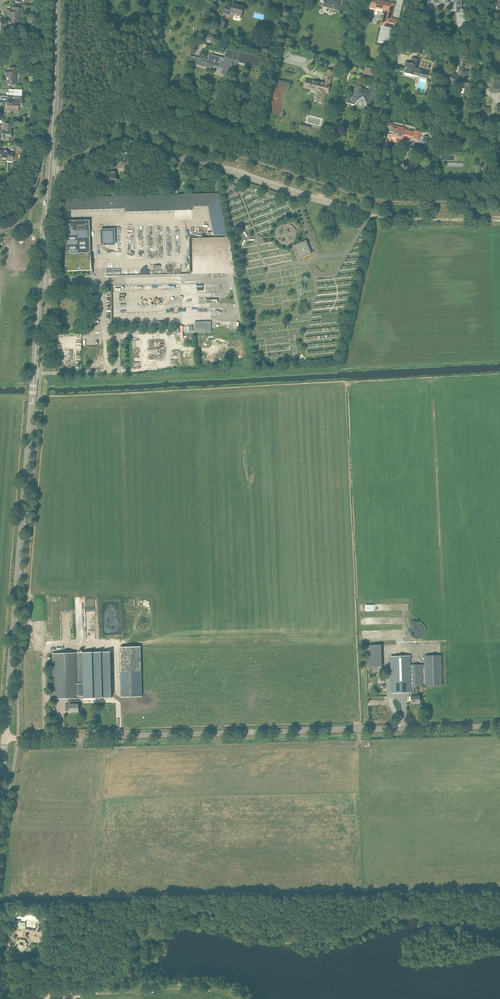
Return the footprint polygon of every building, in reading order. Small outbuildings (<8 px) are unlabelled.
[(327,4),(334,6),(333,8),(344,11),(347,0),(328,0),(327,4)] [(391,27),(396,28),(398,20),(391,18),(394,4),(386,2),(385,3),(377,1),(377,0),(371,0),(370,7),(375,8),(375,7),(387,10),(383,25),(391,27)] [(429,3),(435,3),(435,4),(450,4),(450,2),(456,2),(456,12),(466,12),(466,0),(429,0),(429,3)] [(244,7),(238,5),(233,4),(232,7),(226,5),(224,13),(234,16),(234,14),(241,16),(244,7)] [(22,8),(19,8),(14,8),(13,12),(10,12),(9,25),(19,26),(19,13),(22,13),(22,8)] [(221,20),(219,27),(227,29),(229,22),(221,20)] [(211,65),(223,68),(222,73),(228,75),(230,76),(230,73),(231,73),(230,72),(233,60),(237,61),(237,62),(259,67),(261,58),(226,50),(224,58),(209,54),(208,60),(203,59),(203,58),(190,55),(189,63),(200,66),(200,65),(211,68),(211,65)] [(465,82),(466,75),(467,71),(463,70),(464,69),(462,68),(464,60),(470,61),(471,55),(460,52),(458,59),(463,60),(461,68),(459,68),(457,75),(453,74),(451,83),(466,86),(464,95),(470,96),(473,84),(467,83),(465,82)] [(420,60),(417,59),(412,58),(410,63),(405,62),(404,66),(406,67),(404,73),(413,75),(428,78),(429,72),(418,69),(420,60)] [(6,72),(6,74),(7,74),(6,84),(11,84),(11,82),(15,82),(16,73),(17,73),(18,68),(9,68),(9,72),(6,72)] [(329,84),(332,77),(334,72),(328,70),(324,80),(325,80),(324,82),(323,82),(322,82),(321,82),(321,83),(318,82),(306,79),(304,87),(319,91),(317,102),(323,103),(326,93),(328,93),(330,84),(329,84)] [(380,81),(382,74),(376,73),(373,86),(370,85),(368,91),(359,88),(355,87),(352,100),(347,98),(346,103),(355,105),(357,101),(366,103),(367,107),(370,108),(377,81),(380,81)] [(23,99),(20,99),(15,99),(15,102),(7,102),(6,113),(11,113),(11,111),(18,111),(18,107),(22,107),(23,99)] [(11,123),(9,123),(4,123),(4,129),(5,129),(5,130),(2,130),(1,139),(6,140),(11,140),(12,131),(11,131),(11,123)] [(405,128),(397,126),(392,125),(390,131),(393,132),(392,135),(391,135),(390,141),(396,142),(396,145),(401,147),(403,134),(413,137),(413,139),(417,140),(418,137),(419,138),(421,132),(415,130),(414,132),(405,129),(405,128)] [(471,150),(472,144),(468,143),(468,141),(456,141),(456,134),(452,134),(451,154),(455,154),(455,150),(468,150),(471,150)] [(13,158),(13,153),(8,152),(8,151),(0,150),(0,159),(7,159),(7,160),(13,160),(13,158)] [(122,179),(118,179),(116,179),(116,171),(107,172),(107,173),(106,173),(106,172),(98,172),(98,179),(99,179),(99,185),(112,184),(112,188),(122,188),(122,179)] [(219,193),(168,195),(64,197),(64,210),(125,209),(125,212),(191,210),(191,207),(208,206),(214,235),(226,234),(219,193)] [(89,220),(65,220),(66,253),(90,253),(89,220)] [(115,245),(115,229),(101,230),(101,246),(115,245)] [(306,240),(292,245),(298,259),(311,254),(306,240)] [(65,255),(65,271),(91,270),(91,254),(65,255)] [(196,332),(212,331),(212,321),(196,321),(196,332)] [(424,629),(424,627),(424,626),(423,625),(422,623),(421,623),(420,622),(418,622),(416,622),(415,622),(414,622),(413,623),(411,624),(411,625),(410,626),(410,628),(409,629),(410,630),(410,632),(411,634),(412,635),(414,636),(415,636),(417,637),(419,636),(420,636),(421,635),(422,634),(423,633),(424,632),(424,631),(424,629)] [(367,645),(368,667),(382,667),(382,645),(367,645)] [(142,697),(140,646),(120,647),(121,697),(142,697)] [(56,653),(53,654),(54,699),(57,699),(70,698),(70,701),(68,701),(68,704),(65,704),(66,711),(70,711),(70,712),(78,712),(78,704),(78,698),(77,698),(76,695),(84,695),(84,698),(100,697),(111,697),(110,664),(110,652),(89,653),(75,653),(61,653),(56,653)] [(410,656),(391,656),(391,687),(392,692),(411,691),(411,696),(409,696),(409,701),(411,701),(411,703),(419,703),(419,696),(418,696),(418,689),(417,689),(417,686),(422,686),(422,667),(425,667),(425,686),(442,685),(442,680),(441,655),(424,655),(424,664),(413,665),(410,665),(410,656)] [(16,910),(15,917),(38,921),(40,913),(16,910)]
